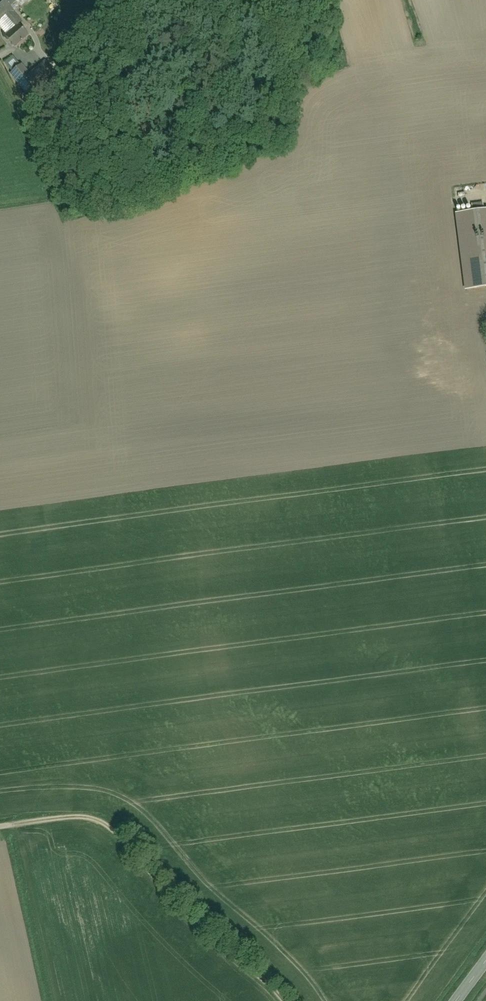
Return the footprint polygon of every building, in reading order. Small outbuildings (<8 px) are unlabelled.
[(9,14),(12,11),(8,6),(15,0),(0,0),(0,22),(4,18),(9,14)] [(19,25),(9,14),(4,18),(14,30),(6,38),(15,48),(30,34),(21,24),(19,25)] [(13,74),(29,94),(54,75),(47,65),(32,77),(24,66),(13,74)]
